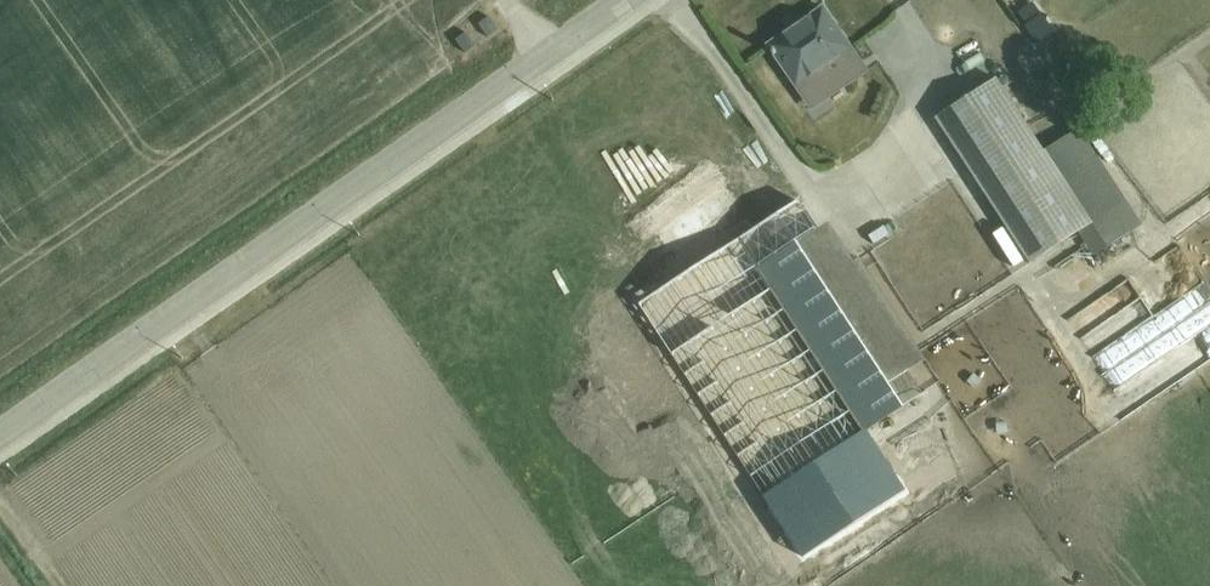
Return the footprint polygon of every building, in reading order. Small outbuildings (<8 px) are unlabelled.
[(1031,2),(1018,12),(1026,25),(1024,26),(1037,44),(1053,32),(1031,2)] [(822,9),(769,46),(772,50),(770,51),(812,111),(867,73),(822,9)] [(465,20),(476,37),(488,28),(478,12),(465,20)] [(455,26),(443,32),(454,52),(465,45),(455,26)] [(995,77),(935,116),(1030,264),(1042,256),(1079,232),(1095,256),(1142,226),(1079,128),(1043,151),(995,77)] [(1167,231),(1207,201),(1198,189),(1158,218),(1167,231)] [(852,410),(908,372),(925,360),(860,259),(855,262),(829,222),(758,268),(852,410)] [(1081,352),(1142,313),(1117,275),(1057,313),(1068,330),(1067,330),(1081,352)] [(908,372),(852,410),(866,431),(923,395),(908,372)] [(833,560),(869,540),(853,510),(875,498),(880,506),(889,501),(863,454),(794,492),(833,560)]
